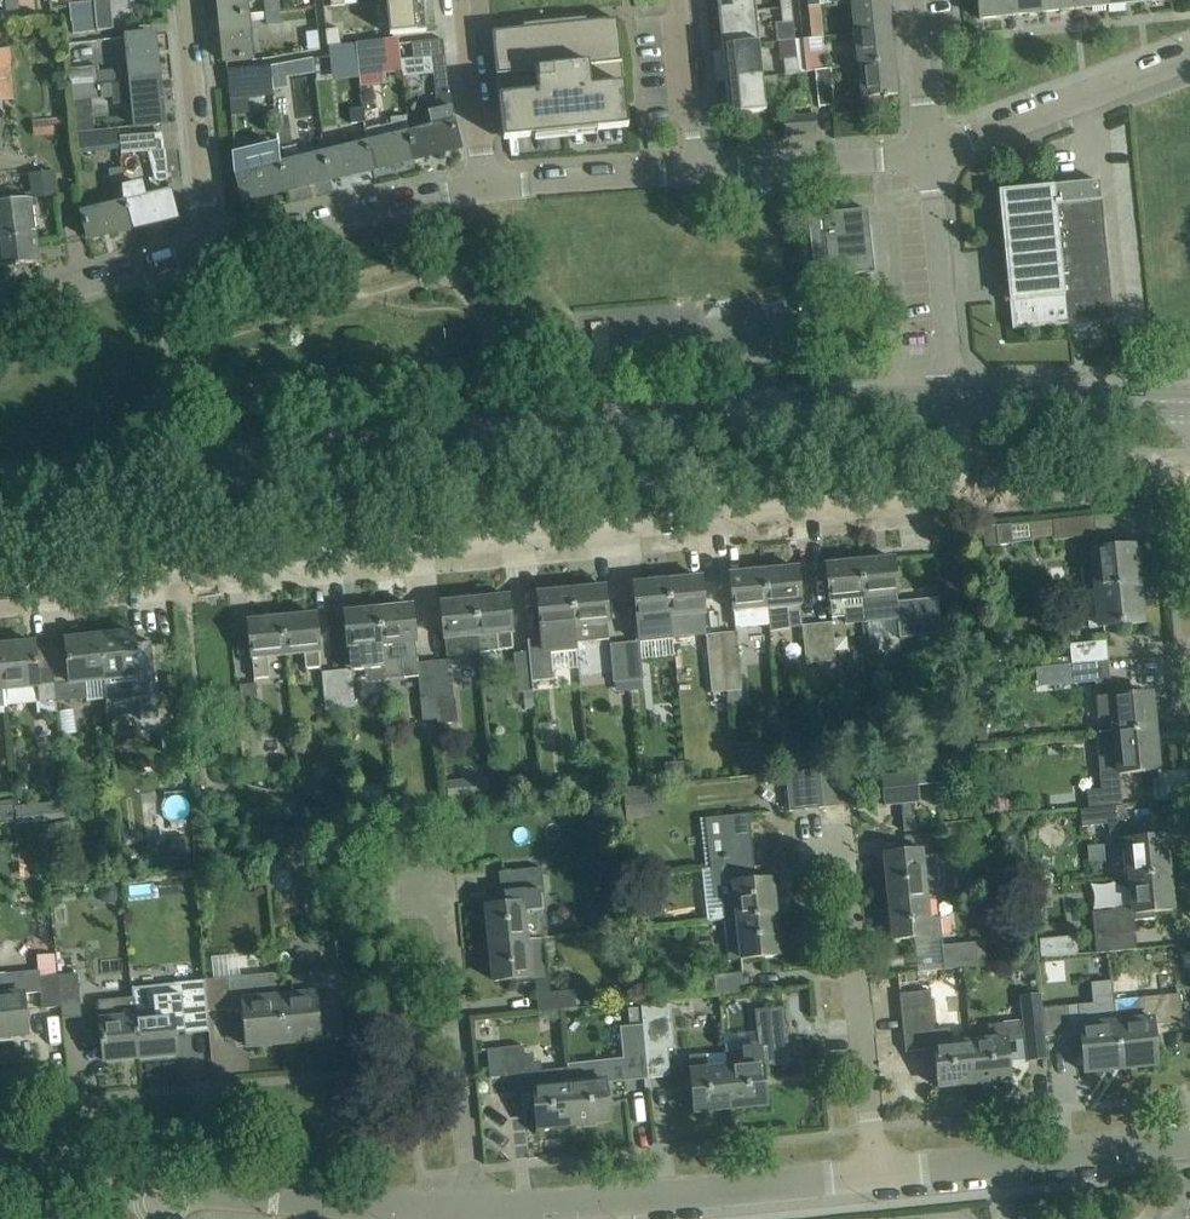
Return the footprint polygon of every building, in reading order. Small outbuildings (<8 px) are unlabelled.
[(6,12),(19,11),(18,0),(8,0),(5,0),(5,8),(6,12)] [(246,0),(219,0),(221,17),(247,14),(246,0)] [(278,11),(277,0),(265,0),(267,12),(278,11)] [(423,0),(396,0),(386,1),(390,35),(426,31),(423,0)] [(719,14),(755,10),(754,0),(717,0),(719,14)] [(888,0),(870,0),(851,2),(855,33),(891,30),(888,0)] [(1009,0),(978,0),(980,19),(1011,16),(1009,0)] [(1011,16),(1044,12),(1043,0),(1009,0),(1011,16)] [(1044,12),(1075,9),(1074,0),(1043,0),(1044,12)] [(1107,0),(1074,0),(1075,9),(1108,6),(1107,0)] [(823,36),(820,5),(808,6),(811,37),(823,36)] [(793,22),(792,6),(781,7),(783,23),(793,22)] [(755,10),(719,14),(722,48),(759,44),(755,10)] [(278,11),(267,12),(268,25),(280,24),(278,11)] [(247,14),(221,17),(225,62),(252,59),(247,14)] [(503,141),(568,134),(628,128),(617,19),(586,23),(586,19),(585,19),(586,31),(557,34),(557,26),(541,27),(542,36),(525,38),(524,25),(523,26),(523,29),(492,32),(500,106),(503,141)] [(339,28),(327,29),(328,44),(340,43),(339,28)] [(891,30),(855,33),(858,65),(894,62),(891,30)] [(131,81),(158,79),(153,35),(127,37),(131,81)] [(811,37),(815,70),(826,68),(823,36),(811,37)] [(409,133),(416,159),(459,149),(453,123),(443,39),(412,42),(413,59),(433,57),(437,104),(440,104),(441,110),(429,113),(433,128),(409,133)] [(365,69),(390,66),(387,44),(362,47),(365,69)] [(762,78),(759,44),(722,48),(726,82),(762,78)] [(799,74),(797,59),(787,59),(788,75),(799,74)] [(301,77),(314,75),(312,60),(299,62),(301,77)] [(894,62),(858,65),(863,115),(885,113),(884,98),(887,98),(887,95),(897,94),(894,62)] [(11,102),(7,67),(0,68),(0,103),(11,102)] [(250,150),(244,88),(271,86),(269,67),(227,71),(235,152),(250,150)] [(826,69),(826,68),(815,70),(815,71),(819,108),(834,106),(830,69),(826,69)] [(100,84),(112,83),(110,71),(99,72),(100,84)] [(762,78),(726,82),(729,116),(766,112),(762,78)] [(112,83),(100,84),(70,88),(71,101),(91,99),(113,97),(113,104),(133,102),(136,126),(162,124),(158,79),(131,81),(112,83)] [(795,109),(810,107),(809,94),(793,96),(795,109)] [(91,99),(71,101),(74,131),(93,129),(91,99)] [(364,122),(363,111),(350,112),(351,123),(364,122)] [(783,117),(785,136),(817,134),(815,115),(783,117)] [(53,127),(65,125),(64,118),(33,122),(35,136),(54,134),(53,127)] [(392,124),(365,130),(366,144),(373,170),(416,159),(409,133),(396,137),(392,124)] [(336,151),(323,154),(330,180),(373,170),(366,144),(365,130),(363,131),(362,129),(333,137),(336,151)] [(279,143),(291,142),(290,130),(277,132),(279,143)] [(164,150),(163,133),(120,137),(121,154),(164,150)] [(287,191),(281,164),(278,145),(235,156),(237,175),(243,201),(287,191)] [(330,180),(323,154),(281,164),(287,191),(330,180)] [(110,171),(111,183),(124,181),(123,170),(110,171)] [(28,175),(31,199),(59,196),(56,172),(28,175)] [(1100,182),(1079,184),(999,191),(1010,301),(1017,300),(1020,329),(1068,324),(1067,318),(1086,316),(1087,322),(1114,320),(1100,182)] [(126,203),(132,228),(176,218),(169,192),(144,198),(141,184),(124,188),(125,203),(126,203)] [(0,203),(0,266),(38,262),(38,257),(62,255),(56,197),(0,203)] [(126,203),(125,203),(82,213),(89,239),(132,228),(126,203)] [(807,207),(814,279),(872,272),(866,228),(870,227),(868,209),(823,214),(823,209),(807,207)] [(1055,540),(1096,536),(1094,517),(1053,521),(1055,540)] [(1013,542),(1032,540),(1030,523),(996,526),(998,546),(1013,544),(1013,542)] [(1096,588),(1139,584),(1136,546),(1092,550),(1096,588)] [(894,559),(860,562),(863,599),(882,597),(884,612),(899,611),(894,559)] [(863,599),(860,562),(826,565),(832,623),(832,624),(852,622),(852,616),(865,615),(863,599)] [(769,633),(803,627),(797,568),(763,571),(768,623),(769,633)] [(735,627),(768,623),(763,571),(730,575),(735,627)] [(701,577),(667,581),(671,617),(688,616),(689,632),(706,630),(701,577)] [(639,642),(626,643),(630,682),(644,680),(640,642),(673,638),(671,617),(667,581),(633,584),(639,642)] [(1139,584),(1096,588),(1099,628),(1143,623),(1139,584)] [(605,587),(570,590),(574,626),(592,625),(593,641),(610,639),(605,587)] [(574,626),(570,590),(537,594),(542,642),(528,643),(529,653),(531,682),(545,680),(552,680),(550,653),(576,651),(574,626)] [(508,596),(473,600),(478,652),(513,649),(508,596)] [(478,652),(473,600),(441,603),(446,655),(478,652)] [(418,667),(417,658),(412,606),(378,609),(383,662),(401,660),(403,680),(417,679),(419,678),(418,667)] [(383,662),(378,609),(344,612),(350,671),(365,670),(366,683),(384,681),(383,662)] [(281,619),(287,676),(321,673),(316,615),(281,619)] [(287,676),(281,619),(248,622),(254,679),(287,676)] [(832,623),(817,625),(818,630),(821,663),(836,661),(832,624),(832,623)] [(821,663),(818,630),(803,632),(807,670),(822,669),(821,663)] [(104,681),(103,681),(104,694),(155,689),(151,642),(135,644),(134,633),(99,636),(104,681)] [(737,633),(721,634),(727,692),(742,691),(737,633)] [(727,692),(721,634),(704,636),(709,694),(727,692)] [(104,681),(99,636),(65,640),(66,651),(51,652),(56,700),(56,703),(88,700),(86,683),(103,681),(104,681)] [(1105,640),(1069,644),(1072,665),(1107,661),(1105,640)] [(35,643),(18,645),(17,641),(0,642),(0,650),(4,691),(36,688),(38,702),(56,700),(51,652),(36,654),(35,643)] [(630,682),(626,643),(609,645),(613,683),(630,682)] [(531,682),(529,653),(512,655),(516,695),(523,694),(532,693),(531,682)] [(1100,734),(1153,728),(1150,695),(1126,697),(1126,693),(1111,694),(1107,661),(1072,665),(1072,666),(1069,666),(1071,685),(1094,682),(1096,696),(1100,734)] [(447,664),(432,665),(437,721),(438,729),(455,728),(453,703),(450,703),(447,664)] [(419,678),(417,679),(422,722),(437,721),(432,665),(418,667),(419,678)] [(350,672),(336,673),(340,712),(354,711),(350,672)] [(340,712),(336,673),(320,675),(323,714),(340,712)] [(259,723),(255,684),(239,686),(243,724),(259,723)] [(532,693),(523,694),(524,706),(533,705),(532,693)] [(727,694),(729,709),(744,707),(743,693),(727,694)] [(38,702),(36,702),(37,713),(57,711),(56,703),(56,700),(38,702)] [(1153,728),(1100,734),(1106,790),(1121,788),(1120,774),(1158,770),(1153,728)] [(181,731),(162,732),(162,751),(182,751),(181,731)] [(844,741),(847,760),(869,757),(866,738),(844,741)] [(954,741),(954,754),(971,753),(970,740),(954,741)] [(791,772),(813,770),(810,741),(788,743),(791,772)] [(754,744),(737,746),(739,766),(756,765),(754,744)] [(884,776),(882,776),(885,806),(887,805),(901,803),(906,852),(883,855),(883,856),(887,856),(888,865),(887,865),(891,903),(926,900),(947,897),(944,874),(949,873),(947,859),(942,859),(942,854),(921,857),(917,857),(917,853),(921,853),(924,852),(924,851),(917,852),(911,802),(909,786),(915,786),(943,783),(940,756),(896,761),(898,775),(884,777),(884,776)] [(263,778),(263,763),(245,764),(246,778),(263,778)] [(853,766),(819,769),(823,808),(856,804),(853,766)] [(813,770),(791,772),(785,772),(786,787),(789,811),(823,808),(819,769),(813,770)] [(577,779),(566,781),(567,792),(578,791),(577,779)] [(651,786),(623,789),(626,820),(655,817),(651,786)] [(1102,790),(1087,792),(1087,795),(1089,809),(1123,805),(1121,788),(1106,790),(1102,790)] [(611,799),(591,802),(594,817),(613,813),(611,799)] [(14,823),(12,804),(0,805),(0,824),(14,823)] [(1123,805),(1089,809),(1089,813),(1081,814),(1083,831),(1109,828),(1111,855),(1128,854),(1131,878),(1168,874),(1164,837),(1155,838),(1154,831),(1128,834),(1127,828),(1125,828),(1123,805)] [(724,920),(775,915),(772,880),(756,881),(749,814),(706,818),(713,886),(727,884),(728,897),(721,898),(724,920)] [(53,824),(54,838),(74,836),(73,822),(53,824)] [(1003,828),(1000,842),(1014,845),(1017,831),(1003,828)] [(177,838),(159,859),(160,869),(189,866),(186,837),(177,838)] [(535,870),(537,870),(539,894),(571,891),(535,868),(535,870)] [(292,882),(291,874),(285,869),(277,870),(272,876),(273,884),(279,889),(287,888),(292,882)] [(491,944),(544,938),(539,894),(537,870),(535,870),(500,873),(503,905),(487,907),(491,944)] [(1168,874),(1131,878),(1116,879),(1118,899),(1096,901),(1101,953),(1137,950),(1134,921),(1155,919),(1154,912),(1172,910),(1168,874)] [(105,888),(100,892),(101,899),(106,903),(112,903),(117,898),(116,891),(111,887),(105,888)] [(926,900),(891,903),(894,940),(919,937),(919,942),(922,972),(945,969),(943,948),(942,940),(940,918),(928,920),(926,900)] [(775,915),(724,920),(728,960),(779,955),(775,915)] [(548,981),(544,938),(491,944),(494,981),(523,978),(523,983),(548,981)] [(346,939),(340,940),(341,956),(350,955),(356,954),(354,939),(346,939)] [(976,944),(943,948),(945,969),(978,966),(976,944)] [(39,957),(41,977),(58,976),(56,955),(39,957)] [(1034,961),(1022,962),(1023,974),(1035,973),(1034,961)] [(293,997),(281,998),(279,998),(282,1038),(303,1036),(303,1041),(341,1038),(337,998),(347,997),(344,969),(291,974),(293,997)] [(27,1034),(23,994),(40,992),(42,1009),(61,1007),(58,976),(41,978),(40,972),(0,976),(0,1037),(27,1034)] [(77,974),(58,976),(61,1007),(62,1019),(62,1020),(81,1018),(82,1017),(80,999),(79,993),(77,974)] [(204,980),(207,1012),(243,1009),(247,1047),(263,1045),(263,1040),(282,1038),(279,998),(281,998),(278,974),(204,980)] [(741,975),(712,978),(714,994),(743,992),(741,975)] [(133,987),(140,1058),(176,1054),(174,1033),(185,1032),(185,1030),(207,1028),(208,1032),(209,1032),(207,1012),(204,980),(174,983),(175,986),(134,990),(134,986),(133,987)] [(537,986),(539,1015),(577,1012),(576,995),(552,997),(551,985),(537,986)] [(975,1084),(971,1043),(951,1045),(950,1029),(934,1031),(930,991),(900,994),(905,1052),(935,1049),(939,1087),(975,1084)] [(1131,1021),(1117,1023),(1122,1064),(1141,1062),(1141,1066),(1157,1065),(1153,1025),(1182,1022),(1180,994),(1156,996),(1129,999),(1131,1021)] [(662,1004),(641,1006),(643,1025),(645,1051),(648,1079),(670,1076),(667,1049),(674,1048),(670,1003),(662,1004)] [(641,1006),(629,1007),(630,1027),(643,1025),(641,1006)] [(1068,1006),(1043,1009),(1046,1037),(1081,1034),(1085,1072),(1101,1071),(1101,1066),(1122,1064),(1117,1023),(1097,1025),(1096,1015),(1069,1018),(1068,1006)] [(744,1067),(726,1069),(730,1109),(766,1105),(762,1067),(790,1064),(785,1007),(754,1010),(756,1032),(758,1050),(742,1051),(744,1067)] [(989,1041),(971,1043),(975,1084),(1010,1080),(1006,1042),(1046,1037),(1043,1009),(1021,1011),(1022,1022),(988,1025),(989,1041)] [(139,1058),(135,1017),(82,1022),(84,1046),(102,1044),(104,1061),(139,1058)] [(492,1020),(479,1021),(480,1038),(493,1037),(492,1020)] [(586,1067),(567,1069),(573,1125),(609,1122),(606,1092),(605,1083),(623,1081),(648,1079),(645,1051),(643,1025),(630,1027),(621,1028),(623,1048),(625,1063),(624,1063),(586,1067)] [(726,1053),(724,1053),(724,1054),(724,1055),(726,1069),(744,1067),(742,1051),(758,1050),(756,1032),(724,1035),(726,1053)] [(501,1048),(486,1050),(489,1078),(514,1076),(526,1074),(525,1061),(523,1046),(501,1048)] [(730,1109),(726,1069),(706,1072),(704,1055),(689,1057),(695,1113),(730,1109)] [(526,1074),(514,1076),(517,1096),(534,1094),(538,1129),(573,1125),(567,1069),(533,1072),(532,1060),(525,1061),(526,1074)]
